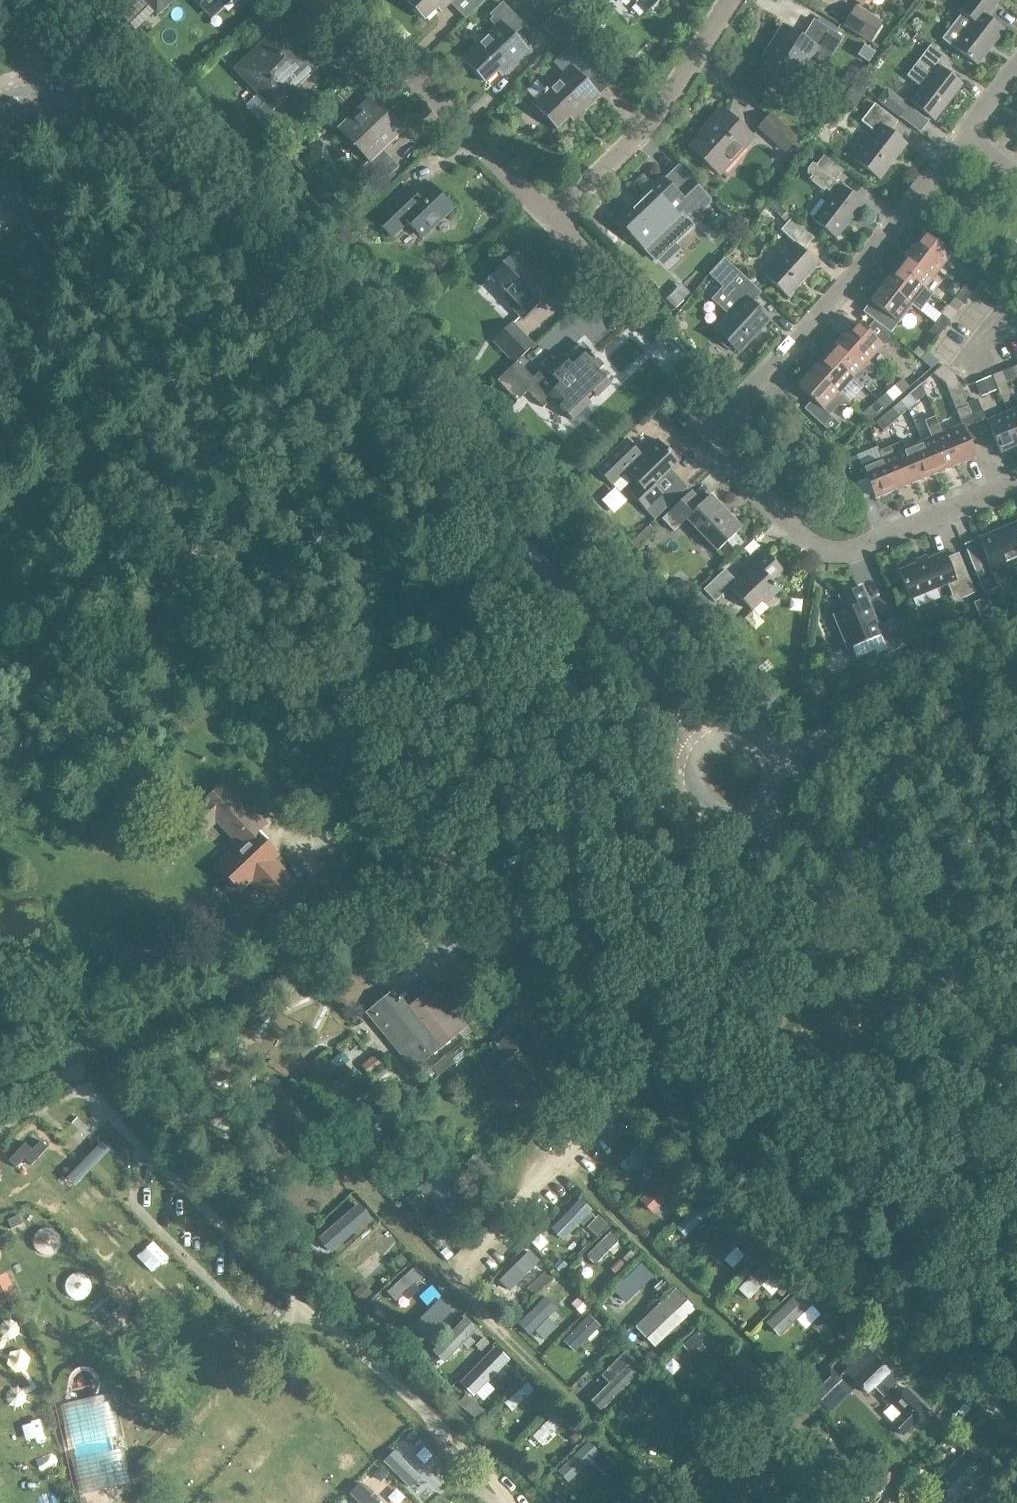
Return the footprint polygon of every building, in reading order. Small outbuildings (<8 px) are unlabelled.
[(156,17),(174,1),(173,0),(139,0),(156,17)] [(425,19),(438,6),(437,6),(443,0),(406,0),(425,19)] [(646,13),(659,0),(634,0),(646,13)] [(952,47),(976,65),(1004,30),(986,16),(998,1),(996,0),(966,0),(958,10),(972,21),(952,47)] [(564,5),(543,26),(558,41),(579,20),(564,5)] [(855,5),(842,26),(870,43),(884,24),(855,5)] [(497,25),(463,58),(486,83),(500,70),(499,69),(507,62),(512,67),(528,51),(511,33),(520,25),(504,8),(492,20),(497,25)] [(770,59),(760,74),(789,93),(812,56),(826,65),(843,38),(814,20),(802,39),(783,26),(771,46),(777,50),(771,60),(770,59)] [(277,31),(239,67),(261,91),(259,93),(267,101),(253,115),(272,135),(294,115),(279,100),(315,67),(293,44),(291,46),(277,31)] [(247,42),(239,33),(231,41),(238,49),(247,42)] [(930,45),(907,75),(922,86),(910,101),(934,120),(961,85),(946,72),(953,63),(930,45)] [(556,128),(570,115),(569,114),(577,107),(582,112),(598,96),(584,82),(594,72),(570,46),(553,62),(564,74),(533,103),(556,128)] [(864,46),(858,55),(869,62),(875,52),(864,46)] [(372,97),(339,129),(369,160),(362,167),(380,185),(398,167),(382,149),(403,129),(372,97)] [(876,133),(855,160),(879,179),(907,143),(891,131),(898,122),(875,104),(861,122),(876,133)] [(710,129),(692,149),(719,174),(752,136),(724,110),(708,127),(710,129)] [(771,115),(760,127),(787,151),(797,139),(771,115)] [(813,163),(804,175),(825,191),(826,189),(832,194),(811,220),(835,238),(863,203),(836,182),(845,170),(825,155),(817,166),(813,163)] [(643,204),(622,224),(646,248),(681,215),(688,222),(711,200),(693,181),(678,196),(663,180),(640,201),(643,204)] [(401,192),(374,218),(393,237),(409,222),(423,236),(452,209),(430,185),(411,202),(401,192)] [(724,217),(712,204),(696,219),(708,231),(724,217)] [(794,243),(764,276),(787,296),(817,264),(802,250),(813,238),(786,213),(781,218),(786,223),(780,230),(794,243)] [(340,244),(350,234),(345,228),(334,238),(340,244)] [(924,232),(911,249),(938,270),(951,253),(924,232)] [(350,234),(340,244),(348,253),(359,243),(350,234)] [(938,270),(911,249),(897,266),(925,288),(938,270)] [(516,253),(491,277),(512,300),(509,303),(523,318),(555,287),(541,272),(538,275),(516,253)] [(730,349),(733,348),(738,353),(769,320),(750,302),(760,291),(736,270),(724,259),(710,275),(723,287),(712,299),(728,314),(713,330),(719,335),(719,339),(721,343),(723,345),(726,348),(730,349)] [(897,266),(884,283),(912,305),(919,310),(924,303),(932,293),(925,288),(897,266)] [(968,280),(955,297),(963,303),(976,287),(968,280)] [(912,305),(884,283),(870,301),(877,307),(869,317),(890,333),(912,305)] [(941,314),(928,331),(937,338),(950,321),(941,314)] [(857,322),(842,338),(868,361),(884,344),(887,344),(893,338),(891,336),(875,321),(867,330),(857,322)] [(516,363),(518,361),(533,346),(512,324),(495,341),(516,363)] [(842,338),(828,354),(854,378),(857,380),(865,371),(867,373),(873,372),(876,369),(868,361),(842,338)] [(518,361),(516,363),(501,377),(498,380),(518,401),(529,391),(544,407),(553,399),(573,420),(611,383),(599,370),(604,366),(583,343),(567,359),(564,355),(537,381),(518,361)] [(926,351),(920,359),(931,368),(939,361),(926,351)] [(828,354),(813,370),(839,394),(854,378),(828,354)] [(980,438),(971,414),(954,374),(943,365),(932,374),(945,384),(961,425),(942,433),(956,465),(975,457),(969,442),(980,438)] [(1016,377),(1012,367),(1002,371),(1007,381),(1016,377)] [(813,370),(798,387),(813,400),(805,409),(823,426),(831,433),(839,424),(831,417),(829,415),(838,405),(844,405),(847,401),(839,394),(813,370)] [(997,390),(991,377),(977,384),(983,397),(997,390)] [(902,379),(895,385),(902,394),(910,387),(902,379)] [(878,400),(885,409),(894,401),(887,392),(878,400)] [(908,394),(901,401),(907,409),(916,403),(908,394)] [(901,401),(884,415),(891,423),(891,424),(907,409),(901,401)] [(870,422),(871,421),(878,415),(871,407),(863,414),(870,422)] [(1007,412),(1016,436),(1016,408),(1007,412)] [(1007,412),(986,421),(982,410),(971,414),(980,438),(991,433),(1000,453),(1016,446),(1016,436),(1007,412)] [(884,415),(876,422),(883,430),(891,424),(891,423),(884,415)] [(932,437),(922,441),(922,442),(936,474),(956,465),(942,433),(936,417),(925,421),(932,437)] [(654,520),(659,516),(670,505),(688,488),(670,470),(678,462),(657,440),(641,455),(626,440),(597,468),(612,484),(625,472),(637,484),(628,492),(645,511),(654,520)] [(922,441),(902,450),(916,482),(936,474),(922,441)] [(899,443),(880,451),(882,458),(895,490),(916,482),(902,450),(899,443)] [(856,456),(845,460),(854,482),(856,481),(866,477),(873,495),(875,499),(895,490),(882,458),(861,467),(856,456)] [(673,509),(670,505),(659,516),(674,532),(687,520),(718,552),(742,528),(711,495),(696,509),(685,497),(673,509)] [(967,551),(984,592),(997,587),(990,568),(1004,562),(1006,567),(1016,562),(1016,522),(977,538),(981,546),(967,551)] [(944,552),(899,571),(911,599),(948,584),(955,601),(963,598),(974,593),(965,570),(953,574),(947,558),(944,552)] [(724,569),(703,590),(714,602),(729,588),(751,611),(761,601),(765,604),(780,590),(771,581),(782,570),(765,553),(735,581),(724,569)] [(676,582),(670,589),(684,603),(698,590),(690,582),(676,582)] [(846,633),(851,646),(880,634),(886,650),(887,653),(901,648),(890,621),(889,620),(877,625),(861,587),(839,596),(845,611),(833,615),(841,635),(846,633)] [(687,606),(685,607),(713,636),(727,622),(700,593),(687,606)] [(983,599),(975,603),(981,616),(989,613),(983,599)] [(851,671),(881,660),(876,648),(847,660),(851,671)] [(222,785),(190,815),(202,828),(215,816),(243,846),(219,869),(239,890),(250,879),(253,882),(275,861),(272,858),(275,855),(255,834),(264,825),(252,812),(250,814),(222,785)] [(276,860),(275,861),(253,882),(250,884),(272,906),(297,882),(276,860)] [(596,905),(587,915),(595,922),(604,913),(596,905)] [(173,983),(170,974),(159,979),(163,988),(173,983)] [(394,989),(365,1013),(413,1071),(469,1025),(435,985),(408,1007),(394,989)] [(528,1105),(553,1082),(542,1070),(546,1067),(513,1032),(485,1058),(528,1105)] [(367,1061),(361,1066),(368,1074),(374,1069),(367,1061)] [(428,1064),(419,1071),(427,1080),(435,1073),(431,1068),(428,1064)] [(419,1093),(414,1087),(408,1093),(413,1099),(419,1093)] [(25,1144),(9,1161),(15,1167),(24,1159),(31,1166),(48,1148),(41,1141),(32,1150),(25,1144)] [(628,1173),(650,1150),(641,1142),(619,1165),(628,1173)] [(668,1164),(660,1157),(653,1164),(661,1171),(668,1164)] [(439,1169),(405,1201),(416,1212),(427,1201),(443,1218),(457,1205),(466,1197),(439,1169)] [(672,1193),(683,1183),(669,1169),(639,1201),(652,1214),(672,1193)] [(698,1196),(691,1188),(683,1194),(690,1203),(698,1196)] [(563,1240),(581,1221),(584,1224),(591,1217),(587,1214),(592,1209),(580,1198),(551,1229),(563,1240)] [(703,1200),(675,1228),(685,1238),(712,1209),(703,1200)] [(607,1224),(599,1216),(590,1226),(598,1234),(607,1224)] [(729,1225),(722,1219),(715,1227),(722,1233),(729,1225)] [(379,1227),(344,1259),(355,1272),(390,1239),(379,1227)] [(587,1255),(596,1264),(619,1241),(610,1233),(587,1255)] [(733,1233),(710,1255),(719,1264),(741,1241),(733,1233)] [(638,1255),(631,1248),(623,1256),(629,1263),(638,1255)] [(750,1256),(742,1265),(748,1269),(755,1261),(750,1256)] [(401,1258),(395,1264),(400,1270),(407,1264),(401,1258)] [(527,1258),(502,1284),(510,1292),(535,1267),(527,1258)] [(560,1259),(553,1266),(561,1273),(568,1265),(560,1259)] [(642,1262),(619,1287),(628,1295),(651,1271),(642,1262)] [(762,1286),(771,1295),(779,1287),(770,1278),(773,1275),(762,1264),(738,1289),(748,1300),(762,1286)] [(425,1276),(416,1266),(387,1293),(396,1303),(425,1276)] [(667,1285),(661,1279),(654,1286),(660,1292),(667,1285)] [(304,1281),(296,1290),(314,1308),(323,1299),(304,1281)] [(571,1292),(561,1281),(533,1306),(544,1318),(571,1292)] [(782,1295),(789,1288),(784,1283),(777,1290),(782,1295)] [(69,1300),(75,1310),(102,1295),(96,1285),(69,1300)] [(361,1286),(351,1295),(360,1304),(369,1294),(361,1286)] [(779,1337),(813,1304),(799,1290),(765,1323),(779,1337)] [(672,1294),(645,1321),(653,1329),(680,1302),(672,1294)] [(121,1307),(111,1296),(98,1308),(108,1319),(121,1307)] [(577,1298),(570,1304),(582,1315),(588,1308),(577,1298)] [(426,1314),(410,1330),(426,1346),(443,1331),(426,1314)] [(563,1341),(574,1352),(600,1325),(589,1315),(563,1341)] [(817,1316),(809,1323),(820,1335),(827,1328),(817,1316)] [(450,1351),(458,1343),(462,1348),(477,1333),(472,1329),(473,1327),(472,1326),(464,1317),(440,1341),(450,1351)] [(391,1325),(383,1332),(391,1340),(398,1333),(391,1325)] [(703,1327),(683,1346),(691,1355),(697,1349),(700,1352),(705,1347),(702,1344),(711,1335),(703,1327)] [(612,1333),(600,1344),(605,1349),(617,1338),(612,1333)] [(732,1346),(726,1339),(715,1350),(721,1356),(732,1346)] [(468,1380),(476,1388),(506,1357),(498,1349),(468,1380)] [(845,1371),(855,1381),(868,1393),(874,1386),(884,1396),(881,1399),(888,1406),(891,1403),(902,1414),(891,1425),(902,1435),(913,1424),(917,1421),(922,1421),(925,1418),(925,1414),(928,1411),(906,1389),(899,1396),(890,1386),(897,1380),(867,1350),(845,1371)] [(608,1385),(589,1402),(600,1412),(643,1368),(625,1351),(600,1378),(608,1385)] [(740,1352),(727,1365),(740,1378),(760,1395),(772,1383),(740,1352)] [(422,1372),(439,1384),(452,1365),(435,1354),(422,1372)] [(649,1356),(644,1361),(651,1368),(659,1361),(654,1357),(649,1356)] [(826,1365),(805,1386),(821,1402),(837,1385),(833,1382),(838,1377),(826,1365)] [(652,1377),(624,1406),(634,1416),(650,1399),(654,1403),(659,1397),(655,1393),(662,1387),(652,1377)] [(527,1382),(504,1403),(512,1412),(535,1391),(527,1382)] [(143,1384),(130,1392),(137,1403),(150,1394),(143,1384)] [(112,1393),(59,1404),(78,1494),(131,1482),(112,1393)] [(667,1410),(675,1402),(670,1396),(661,1404),(667,1410)] [(550,1405),(545,1399),(537,1406),(543,1412),(550,1405)] [(723,1405),(715,1413),(721,1418),(728,1410),(723,1405)] [(408,1440),(421,1424),(405,1411),(392,1427),(408,1440)] [(689,1419),(680,1411),(652,1438),(661,1447),(689,1419)] [(556,1412),(532,1437),(540,1445),(564,1420),(556,1412)] [(582,1436),(577,1430),(570,1437),(575,1442),(582,1436)] [(430,1438),(408,1459),(419,1470),(441,1449),(430,1438)] [(560,1490),(573,1477),(576,1481),(583,1474),(580,1470),(591,1460),(580,1449),(549,1480),(560,1490)] [(965,1451),(937,1481),(956,1499),(984,1469),(965,1451)] [(606,1457),(596,1466),(605,1476),(615,1467),(614,1466),(609,1461),(606,1457)] [(725,1490),(739,1502),(747,1502),(773,1476),(755,1459),(725,1490)] [(874,1479),(867,1486),(877,1495),(894,1477),(884,1467),(878,1461),(868,1473),(874,1479)] [(468,1497),(474,1502),(479,1502),(485,1497),(492,1491),(502,1482),(494,1473),(488,1479),(468,1497)] [(821,1476),(806,1478),(807,1488),(822,1487),(821,1476)] [(378,1499),(380,1497),(375,1491),(372,1488),(370,1491),(366,1488),(356,1498),(361,1502),(382,1502),(378,1499)] [(904,1502),(920,1502),(921,1502),(913,1494),(904,1502)]
